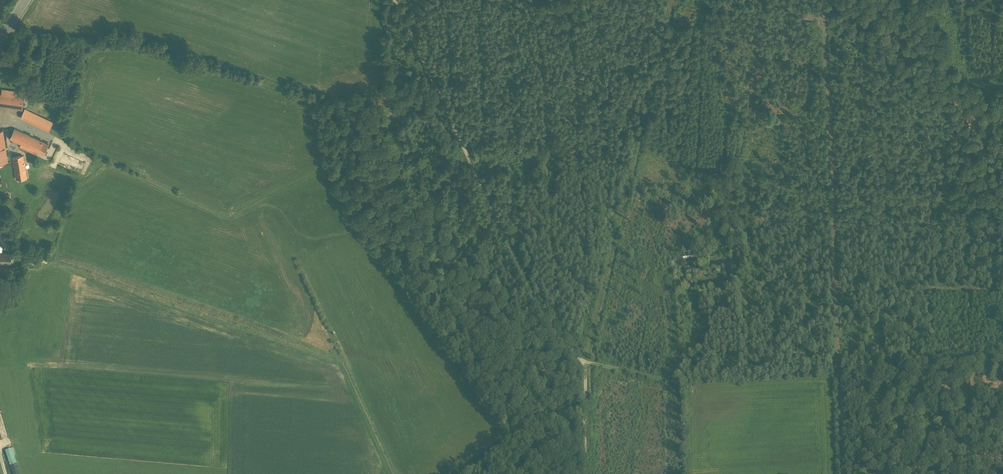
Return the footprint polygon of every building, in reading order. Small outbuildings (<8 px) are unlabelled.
[(16,65),(6,62),(2,75),(12,78),(16,65)] [(0,93),(0,107),(27,109),(29,92),(7,90),(7,94),(0,93)] [(44,119),(26,112),(24,119),(41,126),(44,119)] [(53,146),(18,131),(13,141),(24,146),(23,148),(47,159),(53,146)] [(0,133),(0,165),(8,163),(3,132),(0,133)] [(26,157),(15,159),(18,183),(30,181),(26,157)] [(0,245),(0,262),(15,263),(15,254),(3,253),(4,245),(0,245)]
